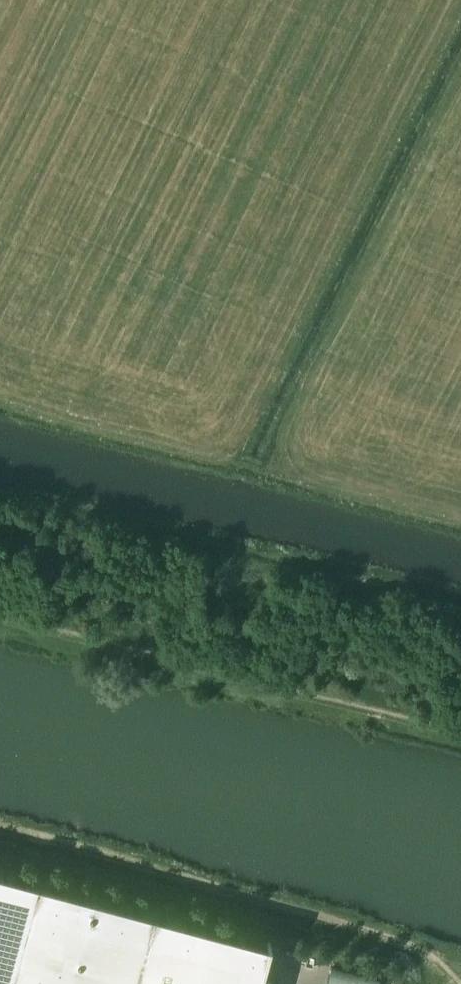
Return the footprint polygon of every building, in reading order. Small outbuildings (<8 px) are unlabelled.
[(271,943),(0,870),(0,983),(260,983),(271,943)] [(327,983),(379,983),(380,979),(332,966),(327,983)]
